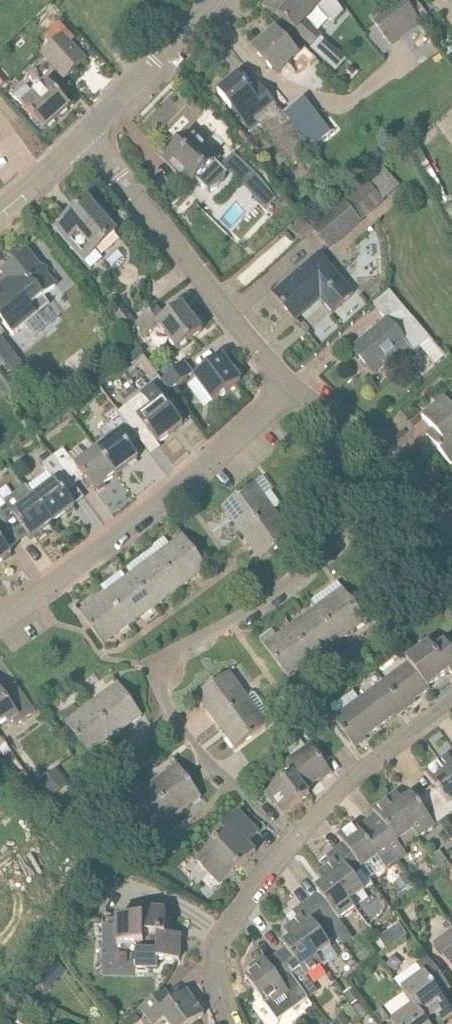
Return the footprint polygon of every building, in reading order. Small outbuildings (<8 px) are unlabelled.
[(279,16),(313,47),(322,38),(305,22),(318,8),(334,23),(344,13),(334,0),(294,0),(279,16)] [(409,8),(410,8),(404,1),(374,24),(391,46),(421,23),(409,8)] [(297,55),(276,32),(254,51),(276,75),(287,65),(298,77),(316,60),(304,48),(297,55)] [(65,80),(86,61),(62,36),(42,55),(65,80)] [(346,60),(334,49),(323,61),(336,72),(346,60)] [(313,149),(284,115),(263,89),(254,97),(238,77),(218,93),(230,109),(234,106),(252,128),(249,131),(249,132),(259,124),(260,125),(265,130),(268,127),(296,162),(312,150),(313,149)] [(70,107),(55,90),(48,82),(34,95),(26,86),(14,97),(22,106),(44,131),(70,107)] [(332,134),(321,121),(322,121),(303,99),(284,115),(313,149),(332,134)] [(191,187),(196,182),(198,181),(208,192),(213,190),(217,188),(220,186),(222,183),(224,178),(226,173),(215,163),(219,159),(205,145),(201,149),(188,137),(169,156),(177,165),(173,169),(191,187)] [(329,252),(384,202),(367,181),(312,230),(329,252)] [(265,207),(275,197),(266,185),(255,197),(265,207)] [(88,202),(69,220),(57,232),(83,261),(95,250),(95,251),(116,233),(88,202)] [(301,241),(312,230),(303,220),(291,230),(301,241)] [(0,290),(0,318),(14,335),(50,305),(44,297),(57,286),(47,275),(47,268),(41,267),(29,252),(20,259),(19,260),(11,267),(11,266),(10,267),(10,268),(9,269),(10,270),(11,268),(17,275),(0,290)] [(320,254),(273,296),(290,315),(304,302),(305,305),(316,295),(332,313),(354,294),(320,254)] [(177,351),(203,331),(183,306),(165,320),(157,309),(137,326),(146,337),(158,327),(177,351)] [(387,320),(352,350),(373,374),(404,347),(411,355),(424,344),(430,338),(402,307),(387,320)] [(126,309),(116,317),(127,330),(136,323),(126,309)] [(0,338),(0,356),(4,361),(14,352),(1,337),(0,338)] [(241,382),(222,357),(194,378),(213,403),(241,382)] [(170,391),(193,374),(185,363),(162,380),(170,391)] [(157,444),(183,425),(153,386),(142,394),(153,408),(138,419),(157,444)] [(451,464),(451,463),(451,407),(445,399),(422,418),(444,444),(438,449),(451,464)] [(108,442),(97,450),(116,475),(128,466),(130,468),(131,467),(129,465),(138,459),(128,446),(139,438),(117,410),(106,418),(111,424),(101,432),(108,442)] [(54,457),(75,485),(85,478),(95,492),(103,485),(104,487),(105,486),(104,485),(116,475),(97,450),(76,466),(64,450),(54,457)] [(34,498),(53,523),(65,514),(66,515),(67,515),(66,513),(75,506),(64,493),(75,485),(54,457),(43,465),(55,481),(34,497),(34,498)] [(274,510),(255,484),(222,508),(229,517),(229,516),(242,533),(242,534),(274,510)] [(11,533),(18,542),(28,535),(31,539),(40,533),(41,534),(42,534),(41,532),(53,523),(34,498),(34,497),(26,486),(4,502),(0,497),(0,518),(11,533)] [(293,537),(274,510),(242,534),(242,533),(241,534),(247,542),(248,542),(250,544),(261,559),(260,560),(261,561),(293,537)] [(11,533),(0,518),(0,563),(2,561),(3,563),(4,562),(3,560),(11,554),(1,540),(11,533)] [(171,550),(160,558),(159,558),(181,588),(208,569),(184,536),(169,547),(171,550)] [(155,607),(181,588),(159,558),(160,558),(158,555),(131,575),(155,607)] [(155,607),(131,575),(117,585),(120,588),(108,596),(108,597),(129,626),(155,607)] [(340,640),(339,640),(340,641),(349,635),(348,634),(365,621),(366,622),(367,621),(343,589),(328,599),(330,602),(319,610),(319,611),(340,640)] [(103,646),(129,626),(108,597),(108,596),(106,593),(92,604),(94,607),(83,615),(80,612),(80,613),(103,646)] [(314,660),(323,654),(322,653),(339,640),(340,640),(319,611),(319,610),(317,608),(303,618),(305,621),(293,629),(293,630),(314,659),(314,660)] [(266,645),(264,646),(288,679),(297,673),(296,672),(314,659),(293,630),(293,629),(291,627),(277,637),(279,640),(268,648),(266,645)] [(433,684),(449,672),(451,676),(451,652),(445,643),(435,650),(429,643),(406,661),(409,664),(428,688),(433,684)] [(410,704),(418,698),(429,690),(428,688),(409,664),(384,682),(405,711),(412,706),(410,704)] [(216,722),(248,698),(229,672),(196,696),(203,705),(204,704),(216,721),(215,722),(216,722)] [(405,711),(384,682),(359,701),(379,727),(398,713),(399,715),(405,711)] [(118,684),(92,704),(115,735),(115,736),(124,730),(123,729),(138,719),(140,716),(141,717),(142,717),(118,684)] [(0,689),(0,724),(6,720),(9,724),(13,721),(17,726),(35,712),(19,689),(6,698),(0,689)] [(268,725),(248,698),(216,722),(222,730),(235,747),(234,748),(235,749),(268,725)] [(359,701),(358,702),(334,720),(355,748),(362,743),(360,741),(379,727),(359,701)] [(98,748),(102,745),(115,735),(92,704),(79,713),(74,705),(60,715),(90,755),(98,749),(98,748)] [(64,742),(74,735),(68,727),(58,734),(64,742)] [(10,752),(4,744),(0,747),(0,752),(4,756),(10,752)] [(293,774),(306,790),(324,776),(326,778),(332,773),(311,745),(285,764),(292,774),(293,774)] [(448,756),(440,762),(451,777),(451,762),(448,756)] [(444,821),(451,816),(451,809),(449,805),(451,803),(451,777),(440,762),(424,773),(438,793),(428,799),(444,821)] [(165,779),(154,787),(153,787),(174,817),(175,818),(183,811),(183,810),(187,807),(200,798),(201,798),(202,798),(178,765),(163,776),(165,779)] [(293,774),(292,774),(265,795),(268,799),(270,798),(283,815),(309,795),(306,790),(293,774)] [(45,790),(51,798),(68,785),(62,777),(45,790)] [(126,803),(125,803),(125,804),(149,836),(157,830),(157,829),(174,817),(153,787),(154,787),(152,784),(137,795),(139,797),(128,806),(126,803)] [(418,840),(444,821),(428,799),(419,806),(412,795),(403,802),(397,794),(389,799),(418,840)] [(385,828),(376,835),(391,856),(397,864),(407,857),(403,851),(418,840),(389,799),(373,811),(385,828)] [(258,834),(259,833),(239,812),(217,834),(221,838),(196,862),(220,887),(251,857),(243,848),(251,841),(250,841),(257,834),(258,834)] [(95,823),(89,817),(82,824),(88,830),(95,823)] [(362,869),(378,857),(382,863),(391,856),(376,835),(367,841),(355,824),(338,837),(344,845),(362,869)] [(372,884),(361,869),(362,869),(344,845),(327,858),(332,865),(326,870),(349,903),(350,902),(365,892),(364,891),(372,884)] [(349,903),(326,870),(318,876),(323,884),(316,889),(319,894),(310,900),(328,924),(337,918),(340,921),(356,910),(350,902),(349,903)] [(395,883),(400,890),(409,883),(404,877),(395,883)] [(299,921),(292,926),(315,958),(317,957),(331,947),(327,942),(336,936),(328,924),(310,900),(293,913),(299,921)] [(165,935),(166,913),(143,912),(143,920),(118,920),(117,944),(136,945),(136,968),(158,968),(158,960),(179,960),(180,936),(165,935)] [(390,931),(398,942),(407,934),(400,924),(390,931)] [(276,956),(308,999),(317,992),(306,977),(322,965),(317,957),(315,958),(292,926),(284,931),(290,939),(283,944),(286,949),(276,956)] [(451,971),(451,931),(441,939),(450,952),(442,958),(451,971)] [(277,1021),(308,999),(276,956),(267,963),(264,958),(249,969),(252,974),(245,978),(277,1021)] [(451,1017),(451,1010),(439,993),(449,986),(427,957),(396,981),(403,990),(401,990),(413,1006),(414,1006),(428,1023),(443,1023),(451,1017)] [(56,959),(46,972),(56,980),(63,971),(56,959)] [(351,989),(344,995),(352,1006),(359,1000),(351,989)] [(164,991),(140,1009),(152,1023),(157,1023),(164,1018),(168,1023),(193,1023),(204,1016),(186,991),(172,1001),(164,991)] [(362,1020),(371,1013),(363,1002),(354,1009),(362,1020)] [(392,1023),(428,1023),(414,1006),(413,1006),(391,1023),(392,1023)] [(60,1014),(51,1010),(48,1017),(57,1021),(60,1014)] [(375,1014),(382,1023),(384,1023),(389,1020),(382,1010),(375,1014)] [(343,1015),(332,1023),(333,1023),(350,1023),(343,1015)]
